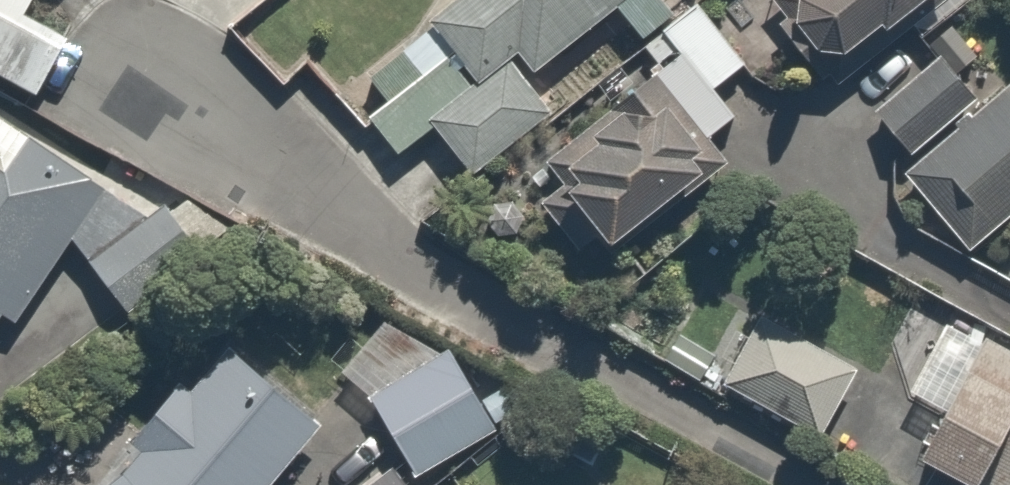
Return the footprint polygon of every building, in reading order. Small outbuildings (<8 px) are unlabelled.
[(5,79),(50,0),(0,0),(0,76),(5,79)] [(523,76),(609,4),(635,34),(665,8),(658,0),(452,0),(342,92),(393,153),(422,128),(464,178),(549,107),(523,76)] [(912,0),(766,0),(815,69),(912,0)] [(965,82),(933,51),(866,121),(898,153),(965,82)] [(603,245),(716,147),(644,63),(530,161),(603,245)] [(1009,191),(1009,80),(906,175),(961,235),(1009,191)] [(58,217),(0,176),(0,299),(58,217)] [(851,369),(746,306),(700,383),(805,446),(851,369)] [(399,307),(331,360),(417,470),(485,416),(399,307)] [(951,329),(917,392),(932,400),(909,443),(987,484),(1009,484),(1009,361),(951,329)] [(231,344),(191,384),(176,370),(115,431),(129,445),(89,484),(250,484),(311,424),(231,344)]
